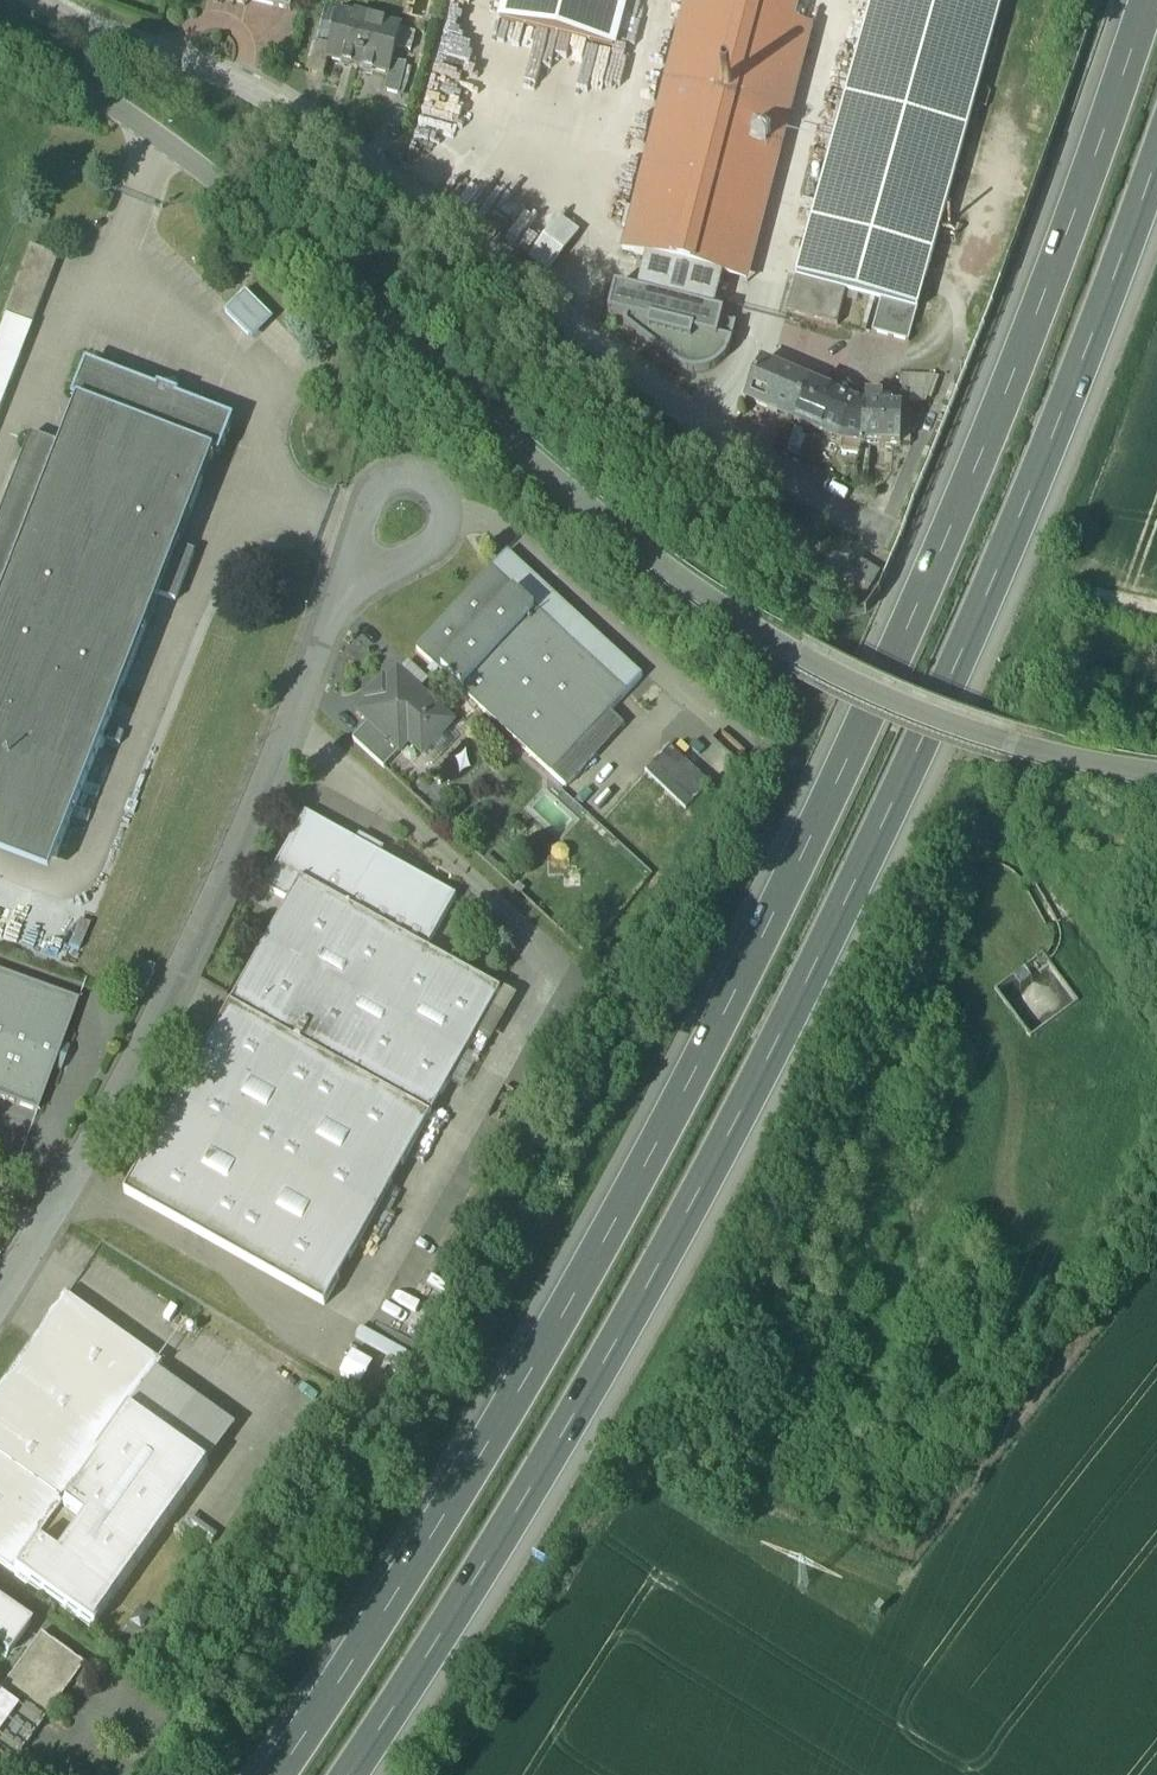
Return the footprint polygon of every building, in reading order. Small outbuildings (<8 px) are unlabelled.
[(291,10),(293,0),(253,0),(291,10)] [(441,0),(433,0),(431,10),(447,13),(449,2),(441,0)] [(501,21),(614,50),(626,0),(507,0),(501,21)] [(693,0),(687,0),(624,246),(732,274),(750,278),(813,29),(795,24),(798,3),(787,0),(705,0),(704,3),(693,0)] [(797,279),(918,312),(1003,0),(873,0),(797,279)] [(371,20),(339,11),(330,45),(327,59),(328,59),(359,67),(371,20)] [(402,28),(371,20),(359,67),(389,75),(390,75),(393,62),(402,28)] [(330,45),(317,42),(309,72),(324,76),(328,59),(327,59),(330,45)] [(407,65),(393,62),(390,75),(389,75),(384,91),(399,95),(407,65)] [(552,210),(521,250),(548,271),(579,230),(552,210)] [(59,257),(31,246),(4,315),(32,327),(59,257)] [(732,274),(638,250),(618,329),(617,329),(702,394),(703,392),(732,274)] [(846,293),(796,280),(787,313),(838,327),(846,293)] [(220,311),(248,339),(270,319),(242,290),(220,311)] [(812,386),(762,364),(746,400),(796,422),(812,386)] [(92,366),(85,370),(75,395),(78,403),(61,446),(32,435),(0,518),(0,772),(13,777),(47,691),(113,717),(215,456),(223,452),(232,427),(229,420),(178,400),(179,397),(159,388),(157,392),(92,366)] [(861,398),(849,385),(831,377),(825,392),(812,386),(796,422),(840,441),(840,442),(842,442),(841,452),(859,455),(861,446),(862,446),(864,411),(865,409),(858,406),(861,398)] [(882,396),(866,396),(865,409),(882,409),(882,396)] [(865,409),(864,411),(862,446),(864,446),(864,445),(901,447),(903,410),(882,409),(865,409)] [(643,680),(508,554),(492,572),(587,661),(591,660),(601,669),(610,669),(611,683),(627,698),(643,680)] [(876,575),(857,564),(847,581),(866,592),(876,575)] [(587,661),(492,572),(417,651),(553,778),(613,714),(627,698),(611,683),(610,669),(601,669),(591,660),(587,661)] [(454,724),(398,672),(359,714),(370,724),(401,753),(409,744),(423,757),(454,724)] [(13,777),(0,772),(0,857),(50,877),(113,717),(47,691),(13,777)] [(613,714),(553,778),(567,791),(627,727),(613,714)] [(401,753),(370,724),(353,741),(385,770),(401,753)] [(642,773),(685,812),(710,784),(668,745),(642,773)] [(588,811),(552,778),(544,787),(580,820),(588,811)] [(597,802),(579,785),(571,794),(589,811),(597,802)] [(457,899),(306,815),(264,889),(289,903),(230,1007),(431,1120),(502,994),(427,952),(457,899)] [(0,974),(0,1100),(37,1114),(53,1070),(61,1073),(70,1049),(62,1047),(78,1003),(0,974)] [(431,1120),(230,1007),(125,1194),(325,1307),(431,1120)] [(0,1386),(0,1563),(13,1572),(13,1573),(35,1542),(61,1505),(130,1409),(157,1370),(158,1371),(163,1364),(65,1295),(0,1386)] [(158,1371),(157,1370),(130,1409),(208,1465),(236,1427),(158,1371)] [(208,1465),(130,1409),(61,1505),(81,1519),(54,1556),(114,1599),(209,1466),(208,1465)] [(54,1556),(35,1542),(13,1573),(92,1629),(114,1599),(54,1556)] [(7,1660),(27,1631),(27,1632),(30,1628),(0,1607),(0,1655),(7,1660)] [(0,1692),(0,1765),(8,1771),(84,1667),(40,1636),(0,1692)]
